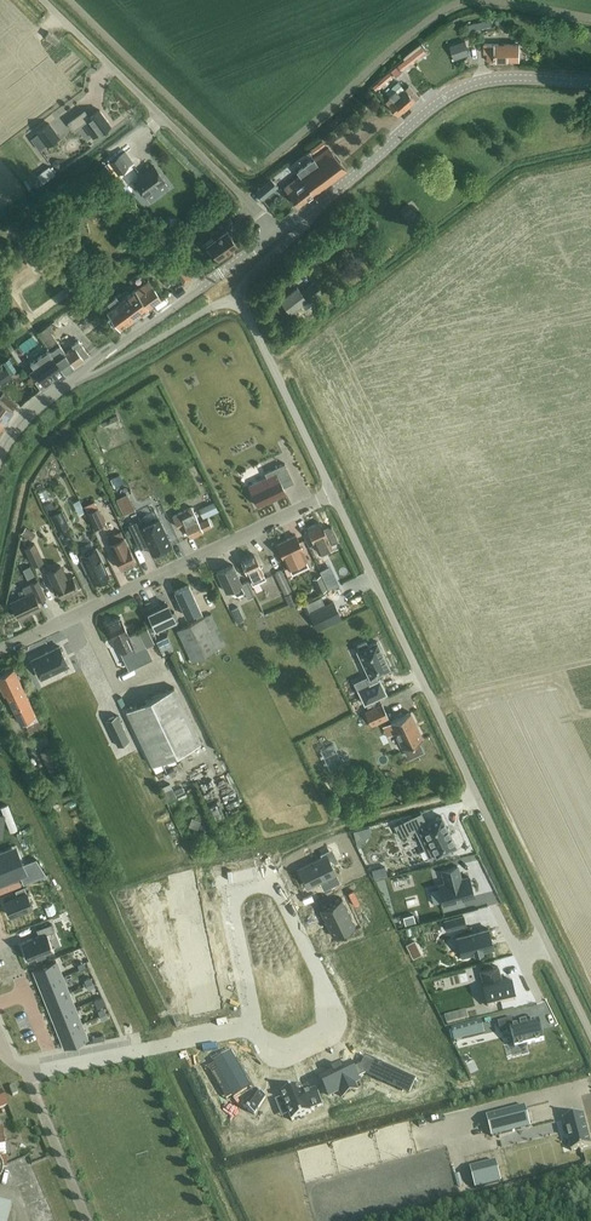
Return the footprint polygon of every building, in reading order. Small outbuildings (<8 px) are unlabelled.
[(470,31),(493,25),(492,19),(468,25),(470,31)] [(451,45),(455,59),(469,55),(465,41),(451,45)] [(520,60),(520,44),(484,44),(484,52),(488,52),(488,61),(520,60)] [(405,60),(398,65),(402,70),(425,52),(420,45),(403,57),(405,60)] [(396,77),(400,74),(402,72),(397,67),(392,71),(396,77)] [(376,90),(394,75),(390,71),(378,81),(379,82),(373,86),(376,90)] [(400,94),(411,106),(420,97),(409,85),(400,94)] [(411,106),(400,94),(396,90),(390,96),(391,98),(386,102),(399,116),(404,111),(404,112),(411,106)] [(84,110),(68,122),(74,130),(82,123),(93,138),(111,124),(100,110),(90,117),(84,110)] [(37,131),(47,145),(59,136),(49,123),(37,131)] [(313,159),(331,181),(346,169),(328,147),(313,159)] [(120,154),(109,161),(118,174),(129,166),(120,154)] [(58,159),(53,163),(57,168),(62,164),(58,159)] [(301,175),(314,193),(315,194),(331,181),(313,159),(297,171),(300,175),(301,175)] [(144,195),(165,180),(154,165),(134,181),(144,195)] [(284,188),(298,206),(314,193),(301,175),(300,175),(284,188)] [(33,224),(22,230),(27,238),(38,232),(33,224)] [(211,236),(202,242),(210,253),(213,251),(217,256),(218,258),(228,252),(227,250),(236,244),(236,243),(231,236),(226,229),(213,239),(211,236)] [(171,265),(183,282),(191,277),(178,260),(171,265)] [(297,285),(280,298),(290,311),(306,298),(309,302),(323,291),(315,281),(301,292),(297,285)] [(122,298),(136,317),(149,308),(148,307),(161,298),(152,285),(139,295),(135,289),(122,298)] [(120,329),(136,317),(122,298),(119,293),(111,298),(112,299),(103,305),(120,329)] [(30,363),(34,369),(29,372),(40,389),(73,366),(65,354),(66,353),(57,341),(51,331),(54,330),(50,324),(38,332),(49,350),(30,363)] [(68,339),(59,344),(66,353),(65,354),(73,366),(89,355),(82,344),(78,339),(72,344),(68,339)] [(13,376),(6,367),(2,369),(0,371),(0,383),(1,384),(13,376)] [(5,420),(13,409),(0,399),(0,417),(5,420)] [(257,505),(286,492),(283,486),(294,481),(285,463),(265,472),(267,477),(248,485),(257,505)] [(113,487),(122,483),(119,475),(110,479),(113,487)] [(127,493),(116,498),(124,514),(134,509),(127,493)] [(213,501),(198,508),(199,510),(203,518),(214,513),(218,511),(213,501)] [(178,527),(184,524),(190,536),(203,530),(211,525),(208,518),(199,522),(192,506),(179,512),(172,515),(178,527)] [(97,507),(86,512),(93,527),(104,522),(97,507)] [(57,529),(68,524),(61,510),(50,515),(57,529)] [(144,517),(129,524),(140,548),(141,548),(140,545),(145,542),(146,545),(148,544),(148,545),(152,554),(172,545),(159,518),(147,523),(144,517)] [(330,544),(338,541),(331,526),(324,530),(321,523),(308,529),(318,552),(331,546),(330,544)] [(36,533),(26,526),(21,533),(32,539),(36,533)] [(135,562),(123,537),(121,530),(106,536),(110,544),(121,569),(135,562)] [(288,568),(306,559),(302,550),(296,535),(277,544),(288,567),(288,568)] [(34,564),(43,560),(34,543),(26,547),(34,564)] [(93,582),(108,575),(95,547),(80,554),(93,582)] [(252,584),(265,578),(254,554),(242,560),(252,584)] [(247,597),(255,594),(248,580),(241,583),(233,564),(217,572),(226,591),(230,589),(237,594),(244,591),(247,597)] [(30,565),(24,568),(28,576),(34,573),(30,565)] [(62,596),(78,589),(72,576),(67,578),(61,565),(48,571),(54,585),(56,584),(62,596)] [(275,572),(285,593),(292,590),(282,569),(275,572)] [(334,574),(325,579),(328,587),(338,583),(334,574)] [(318,592),(326,588),(320,575),(312,579),(318,592)] [(37,601),(45,597),(36,580),(22,587),(26,594),(11,601),(19,617),(41,607),(37,601)] [(197,618),(203,615),(188,584),(175,591),(186,615),(194,612),(197,618)] [(290,605),(297,602),(293,592),(286,595),(290,605)] [(321,597),(306,604),(310,612),(309,612),(317,629),(341,617),(333,601),(325,604),(321,597)] [(175,619),(177,618),(174,611),(172,612),(168,604),(149,613),(156,627),(166,623),(168,627),(177,623),(175,619)] [(238,606),(231,609),(234,616),(241,613),(238,606)] [(192,660),(226,644),(211,613),(177,630),(192,660)] [(241,613),(234,616),(237,622),(244,619),(241,613)] [(136,652),(146,647),(139,631),(129,635),(120,617),(107,623),(120,651),(132,645),(136,652)] [(162,653),(173,648),(167,635),(156,640),(162,653)] [(366,640),(357,645),(359,649),(357,650),(369,675),(366,677),(369,683),(357,688),(365,704),(387,694),(379,678),(378,679),(376,675),(390,668),(377,641),(368,645),(366,640)] [(59,645),(32,658),(41,677),(68,665),(59,645)] [(36,714),(14,668),(0,674),(0,685),(4,694),(6,693),(20,722),(36,714)] [(152,765),(200,742),(174,687),(126,710),(152,765)] [(372,726),(388,718),(382,704),(365,712),(372,726)] [(410,712),(390,721),(403,748),(404,748),(408,756),(422,749),(418,741),(423,739),(410,712)] [(116,715),(105,720),(117,745),(128,740),(116,715)] [(63,771),(51,747),(40,752),(52,777),(63,771)] [(421,812),(395,825),(400,836),(422,826),(431,843),(424,847),(430,857),(436,854),(437,855),(456,846),(441,815),(426,823),(421,812)] [(0,835),(0,843),(11,838),(8,832),(0,835)] [(19,879),(21,879),(10,853),(5,855),(2,848),(0,849),(0,881),(2,886),(19,879)] [(327,855),(299,869),(307,886),(322,879),(327,887),(339,881),(327,855)] [(36,858),(21,864),(24,873),(20,875),(23,884),(46,874),(36,858)] [(446,882),(438,884),(439,887),(443,901),(444,904),(474,896),(469,876),(460,879),(458,874),(460,874),(457,865),(442,869),(446,882)] [(385,866),(372,869),(374,878),(387,875),(385,866)] [(194,872),(169,877),(172,892),(197,886),(194,872)] [(197,886),(172,892),(174,904),(200,900),(197,886)] [(17,899),(5,904),(9,916),(32,909),(26,891),(15,894),(17,899)] [(340,892),(317,902),(338,947),(361,937),(340,892)] [(200,900),(174,904),(177,918),(202,914),(200,900)] [(177,918),(179,932),(205,927),(202,914),(177,918)] [(413,914),(403,916),(405,924),(415,921),(413,914)] [(463,915),(444,920),(447,929),(466,924),(463,915)] [(39,936),(21,943),(28,960),(54,949),(47,933),(54,930),(51,923),(36,929),(39,936)] [(205,927),(179,932),(182,946),(208,941),(205,927)] [(488,928),(457,936),(462,955),(475,952),(482,951),(482,950),(493,947),(488,928)] [(408,949),(417,945),(414,940),(406,944),(408,949)] [(208,941),(182,946),(185,959),(210,954),(208,941)] [(210,954),(185,959),(188,973),(213,967),(210,954)] [(43,965),(34,969),(40,985),(62,976),(56,960),(43,965)] [(498,966),(481,970),(485,986),(483,986),(488,1007),(516,1000),(510,979),(502,981),(498,966)] [(213,967),(188,973),(191,986),(216,981),(213,967)] [(62,976),(40,985),(46,1000),(68,991),(62,976)] [(216,981),(191,986),(194,1000),(219,995),(216,981)] [(68,991),(46,1000),(52,1016),(74,1007),(68,991)] [(219,995),(194,1000),(197,1014),(222,1009),(219,995)] [(74,1007),(52,1016),(59,1031),(81,1023),(74,1007)] [(447,1024),(454,1022),(452,1015),(445,1017),(447,1024)] [(513,1019),(498,1023),(500,1032),(510,1029),(515,1048),(544,1041),(539,1021),(527,1024),(527,1022),(520,1024),(521,1026),(516,1027),(513,1019)] [(481,1021),(452,1029),(455,1042),(484,1034),(481,1021)] [(81,1023),(59,1031),(65,1047),(84,1040),(87,1039),(81,1023)] [(225,1055),(207,1067),(228,1101),(247,1090),(225,1055)] [(335,1073),(321,1080),(329,1097),(361,1083),(359,1078),(368,1074),(415,1095),(421,1082),(368,1057),(344,1069),(342,1065),(333,1069),(335,1073)] [(14,1086),(9,1088),(13,1096),(18,1094),(14,1086)] [(277,1103),(286,1132),(306,1126),(305,1123),(318,1120),(313,1103),(300,1107),(298,1097),(277,1103)] [(262,1108),(251,1102),(241,1119),(252,1126),(262,1108)] [(525,1106),(486,1116),(492,1137),(531,1127),(525,1106)] [(563,1119),(572,1151),(590,1146),(590,1145),(583,1114),(563,1119)] [(1,1168),(8,1167),(6,1156),(11,1155),(10,1147),(5,1147),(3,1126),(0,1127),(0,1162),(1,1168)] [(496,1161),(470,1168),(475,1189),(502,1182),(496,1161)] [(11,1206),(0,1203),(0,1220),(7,1220),(11,1206)]
